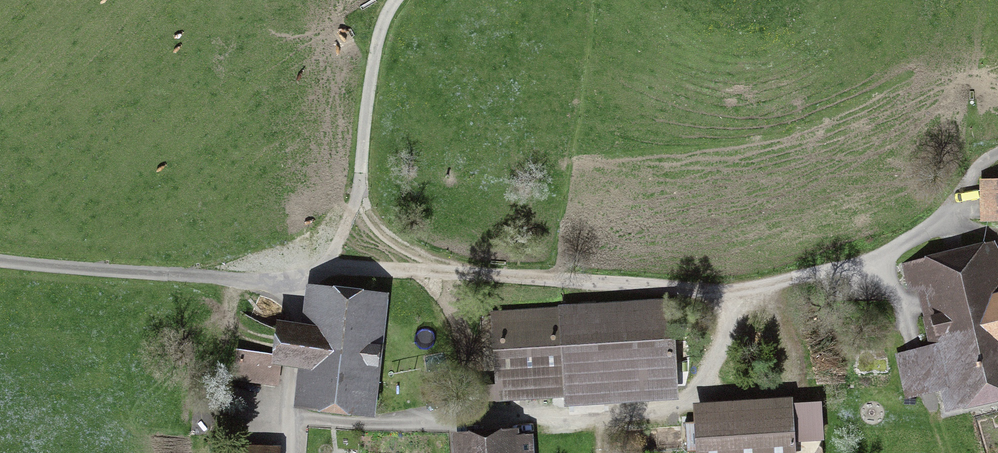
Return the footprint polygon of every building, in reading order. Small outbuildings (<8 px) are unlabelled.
[(986,180),(987,218),(997,218),(997,180),(986,180)] [(932,346),(898,354),(908,397),(955,386),(958,397),(997,388),(997,250),(997,249),(989,244),(905,264),(911,289),(930,285),(937,313),(925,316),(932,346)] [(317,334),(305,333),(302,360),(313,361),(308,400),(362,407),(373,323),(381,324),(382,313),(374,312),(376,297),(323,290),(317,334)] [(669,305),(563,311),(567,393),(674,386),(669,305)] [(501,397),(567,393),(563,311),(496,315),(501,397)] [(279,357),(240,351),(237,377),(277,382),(279,357)] [(197,384),(194,434),(230,435),(233,386),(197,384)] [(820,408),(699,414),(701,452),(823,452),(820,408)] [(529,437),(460,439),(461,452),(530,452),(529,437)]
